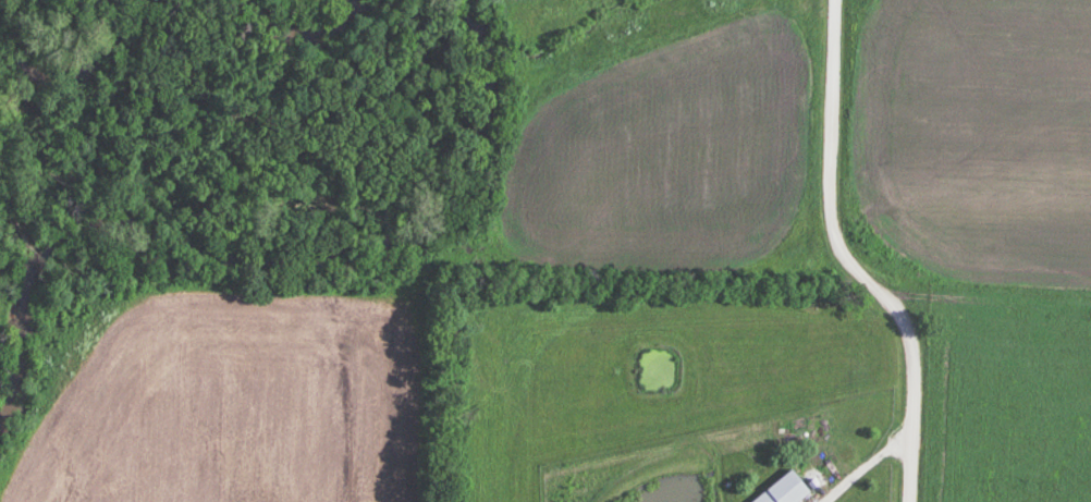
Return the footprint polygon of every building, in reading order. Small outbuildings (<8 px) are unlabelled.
[(793,467),(751,501),(795,501),(811,489),(793,467)]
